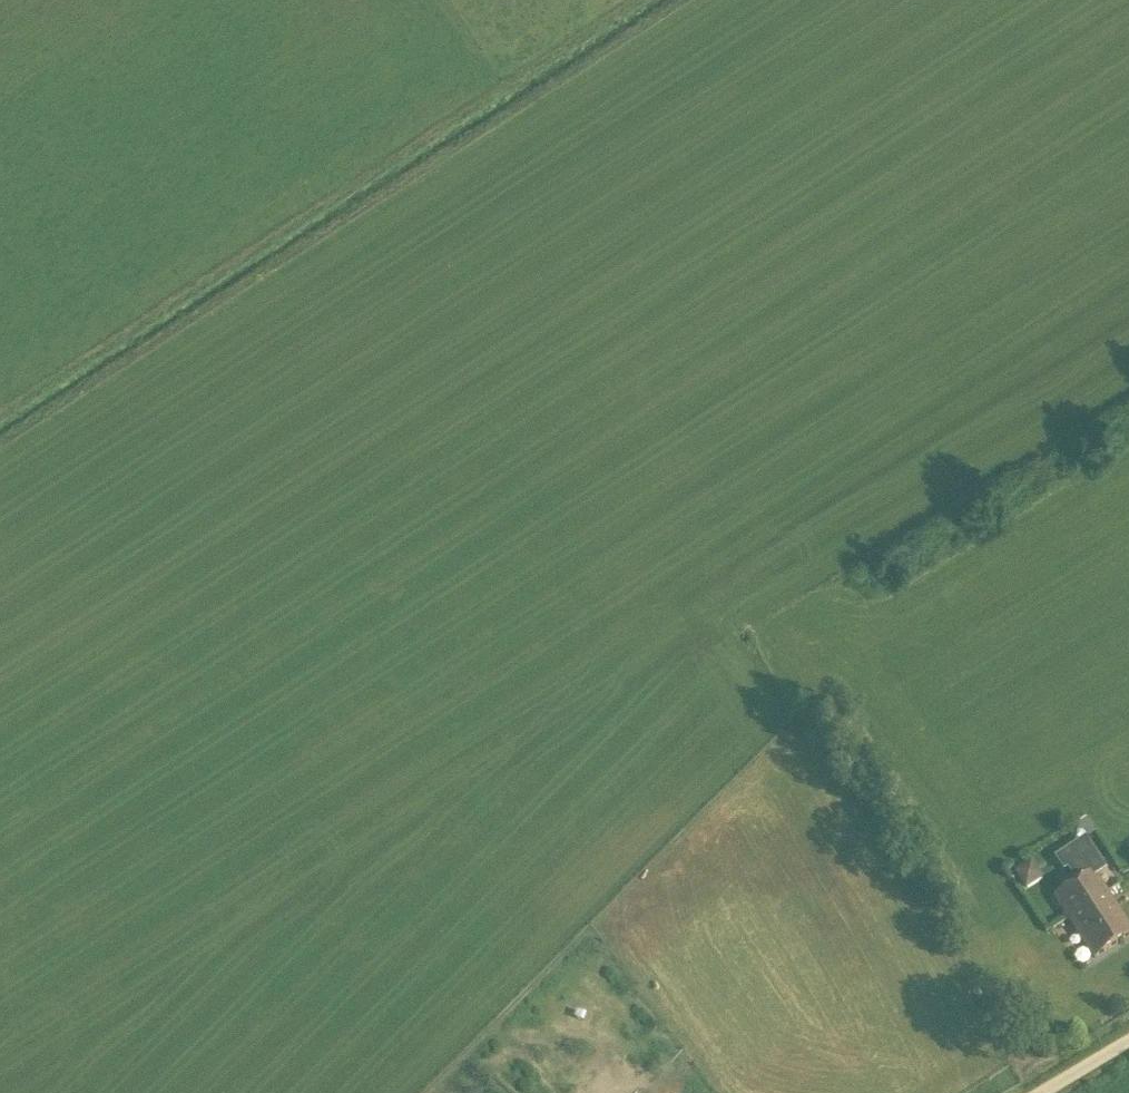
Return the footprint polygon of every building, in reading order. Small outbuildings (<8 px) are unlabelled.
[(1096,832),(1086,818),(1077,824),(1082,832),(1084,831),(1088,837),(1096,832)] [(1054,897),(1095,958),(1128,936),(1128,926),(1097,875),(1107,869),(1085,837),(1055,857),(1064,871),(1068,869),(1077,882),(1054,897)] [(1044,878),(1032,860),(1014,872),(1026,890),(1044,878)]
